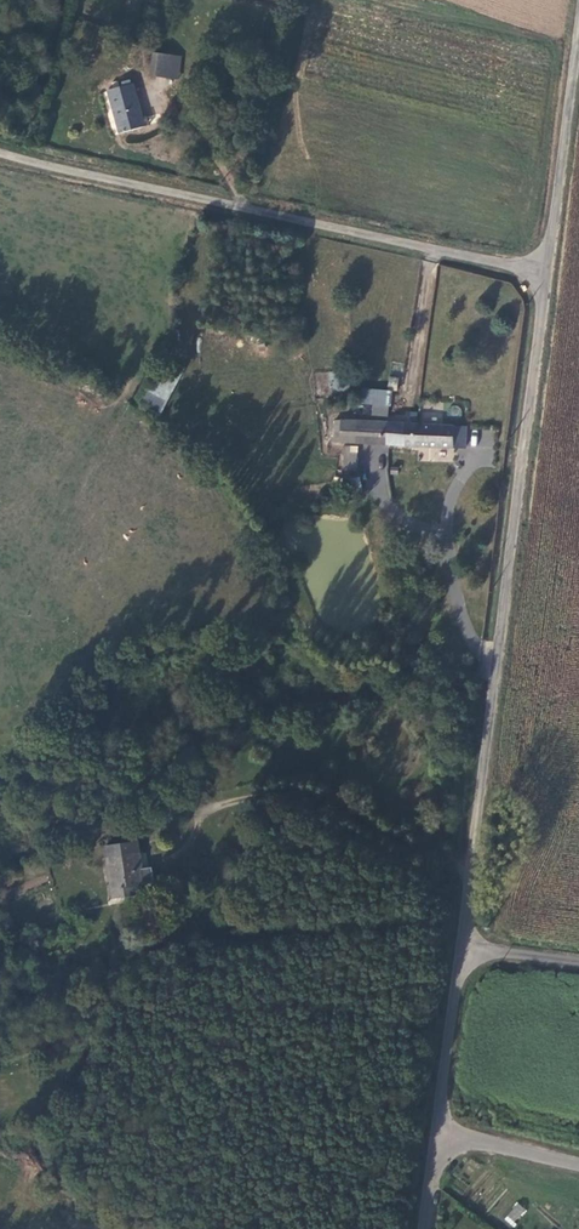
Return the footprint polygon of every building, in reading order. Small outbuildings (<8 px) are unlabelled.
[(165,79),(167,56),(148,54),(146,67),(145,76),(165,79)] [(165,79),(171,80),(175,57),(167,56),(165,79)] [(101,89),(113,132),(144,124),(142,116),(136,117),(127,82),(101,89)] [(162,414),(178,377),(159,369),(143,405),(162,414)] [(316,395),(331,395),(331,372),(316,372),(316,395)] [(389,377),(388,388),(397,389),(398,377),(389,377)] [(370,416),(389,417),(391,390),(363,388),(362,404),(372,405),(370,416)] [(327,438),(381,443),(383,421),(329,417),(327,438)] [(383,421),(381,443),(459,450),(461,429),(383,421)] [(342,453),(341,464),(349,465),(351,447),(343,446),(342,453)] [(347,492),(361,489),(359,477),(345,479),(347,492)] [(239,695),(244,701),(254,691),(242,677),(235,686),(241,693),(239,695)] [(97,848),(106,890),(110,889),(113,900),(134,895),(132,885),(140,883),(136,869),(133,869),(129,854),(131,854),(128,841),(97,848)] [(516,1202),(503,1220),(513,1227),(526,1209),(516,1202)]
